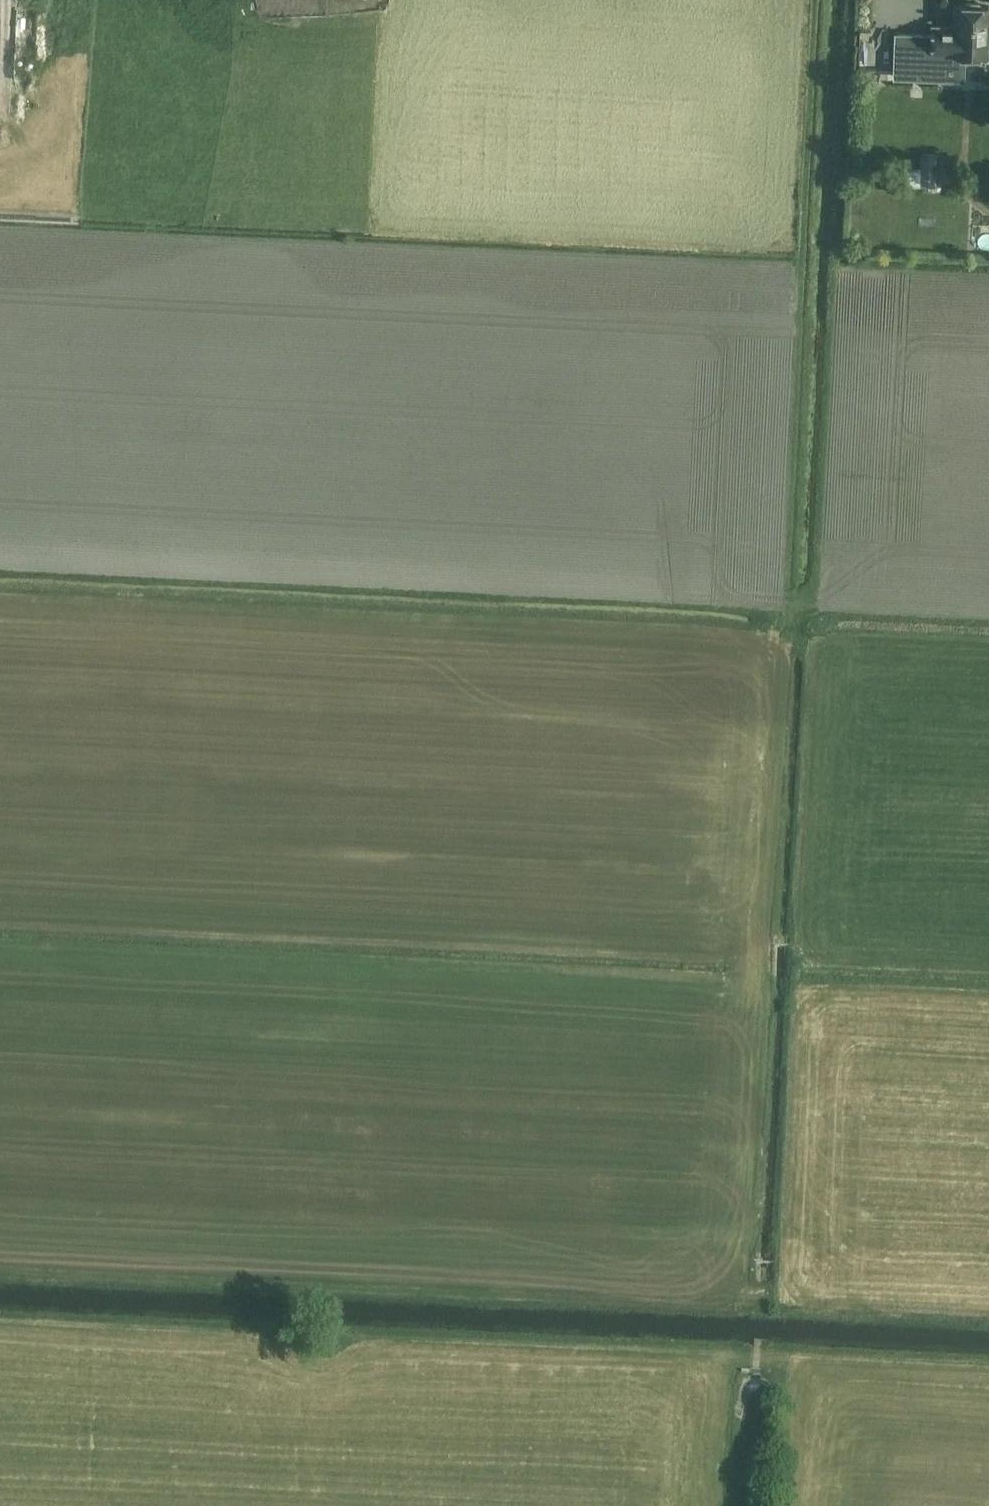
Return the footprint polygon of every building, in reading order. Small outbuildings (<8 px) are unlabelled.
[(988,11),(988,6),(978,6),(979,3),(966,2),(966,5),(955,5),(955,24),(952,27),(932,26),(932,52),(953,53),(953,55),(987,56),(988,37),(988,20),(988,11)] [(925,53),(924,30),(905,31),(906,54),(925,53)] [(933,156),(920,155),(919,187),(937,188),(937,172),(932,172),(933,156)]
